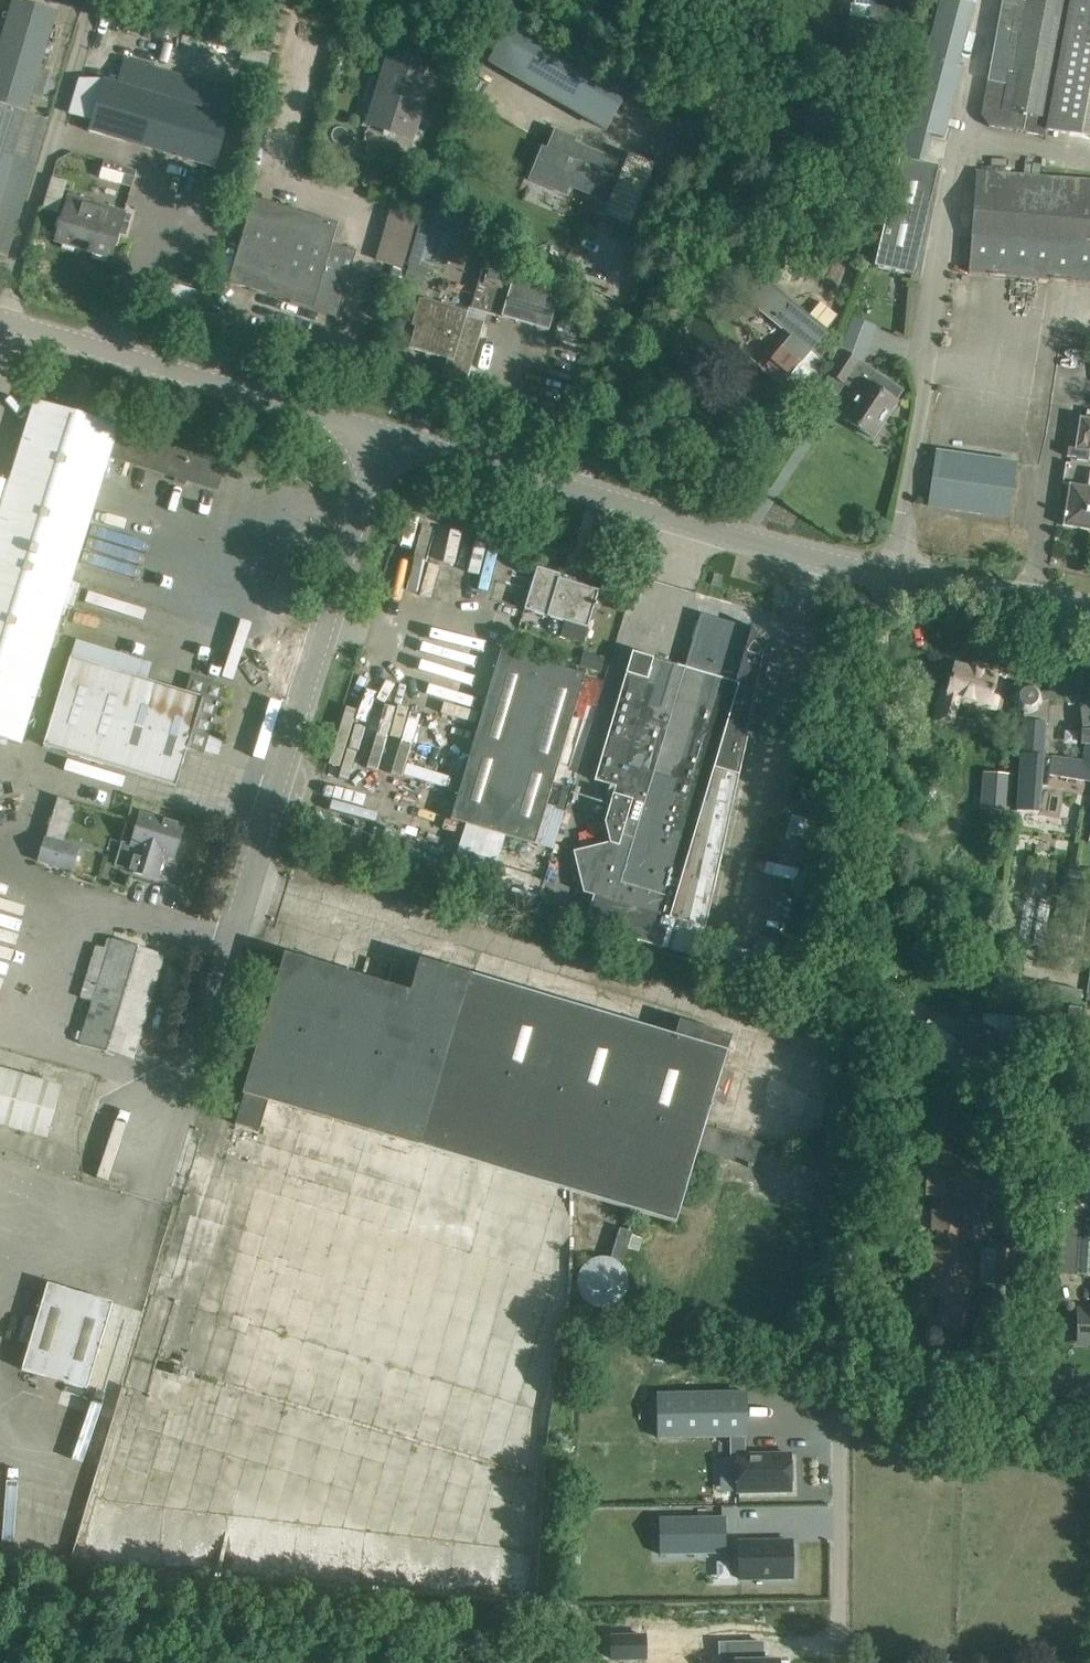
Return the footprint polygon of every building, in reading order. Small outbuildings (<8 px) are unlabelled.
[(8,256),(50,121),(27,113),(57,12),(20,0),(12,0),(0,38),(0,254),(8,256)] [(855,5),(851,5),(847,43),(895,49),(901,0),(855,0),(855,5)] [(944,138),(962,69),(957,68),(973,5),(954,0),(942,0),(909,129),(944,138)] [(1015,0),(1003,0),(981,115),(988,116),(990,120),(989,126),(1008,129),(1044,136),(1045,129),(1089,137),(1089,0),(1025,0),(1025,2),(1015,0)] [(503,66),(618,134),(642,93),(527,26),(503,66)] [(244,46),(239,62),(267,70),(271,54),(244,46)] [(435,72),(387,57),(365,125),(412,141),(435,72)] [(118,83),(104,79),(89,131),(215,167),(237,90),(125,58),(118,83)] [(838,131),(845,132),(846,119),(847,102),(841,102),(819,99),(819,102),(814,102),(813,115),(817,115),(816,130),(838,131)] [(578,139),(557,131),(541,168),(571,180),(569,185),(609,201),(605,213),(630,224),(654,165),(634,157),(629,154),(624,164),(576,143),(578,139)] [(900,158),(875,267),(914,276),(940,167),(900,158)] [(105,162),(100,179),(132,188),(137,171),(105,162)] [(999,173),(977,171),(969,273),(1089,283),(1089,180),(999,173)] [(91,201),(70,196),(62,221),(55,219),(49,240),(77,248),(79,244),(89,247),(87,253),(91,254),(91,253),(111,259),(126,211),(91,201)] [(276,204),(254,198),(229,282),(293,301),(295,296),(336,308),(346,272),(351,274),(358,251),(333,243),(339,224),(310,214),(276,204)] [(121,226),(129,229),(133,215),(125,213),(121,226)] [(517,269),(485,261),(471,308),(549,331),(558,301),(517,269)] [(426,285),(431,270),(411,264),(407,279),(426,285)] [(582,281),(586,272),(575,266),(570,275),(582,281)] [(147,299),(196,313),(203,291),(153,276),(147,299)] [(809,316),(769,283),(752,303),(791,337),(763,371),(781,386),(785,382),(798,393),(825,362),(812,350),(827,332),(826,330),(838,316),(821,302),(809,316)] [(394,315),(388,336),(401,340),(409,314),(413,300),(400,296),(394,315)] [(468,310),(423,300),(416,326),(410,348),(448,359),(443,376),(467,383),(484,322),(466,318),(468,310)] [(669,359),(686,356),(681,331),(664,336),(669,359)] [(759,363),(738,347),(719,369),(740,386),(759,363)] [(837,395),(844,385),(856,393),(854,395),(858,397),(844,418),(873,437),(896,402),(867,383),(875,372),(859,361),(860,361),(845,351),(823,385),(837,395)] [(22,745),(65,605),(75,608),(82,585),(72,581),(110,455),(218,490),(226,467),(118,434),(120,427),(35,401),(10,482),(0,479),(0,738),(22,745)] [(1087,409),(1085,417),(1080,417),(1075,448),(1069,447),(1067,456),(1077,458),(1077,459),(1089,461),(1089,454),(1089,409),(1087,409)] [(1010,434),(999,431),(994,454),(1006,456),(1010,434)] [(936,452),(928,505),(1009,517),(1017,464),(936,452)] [(1069,484),(1063,525),(1089,530),(1089,487),(1069,484)] [(567,576),(537,567),(525,610),(588,629),(600,590),(566,581),(567,576)] [(634,653),(595,780),(619,787),(617,795),(614,794),(606,822),(611,843),(574,852),(585,893),(596,896),(587,925),(663,947),(670,918),(706,928),(748,734),(766,660),(766,651),(766,645),(763,639),(757,632),(753,631),(748,629),(748,630),(730,625),(731,624),(730,624),(729,626),(721,623),(721,621),(720,621),(720,622),(703,617),(703,616),(702,616),(687,668),(634,653)] [(152,663),(76,640),(44,748),(176,786),(188,749),(204,754),(225,686),(191,676),(186,693),(147,681),(152,663)] [(501,650),(452,820),(534,844),(553,779),(583,673),(501,650)] [(600,672),(604,657),(583,651),(579,666),(600,672)] [(944,691),(937,718),(950,722),(958,697),(999,708),(1005,688),(1001,686),(1005,674),(984,668),(983,672),(956,665),(949,693),(944,691)] [(1041,786),(1050,787),(1050,776),(1089,782),(1089,696),(1088,692),(1089,691),(1089,686),(1088,681),(1066,683),(1067,691),(1047,693),(1045,724),(1047,725),(1050,703),(1070,702),(1070,707),(1080,706),(1085,733),(1082,733),(1082,745),(1085,745),(1082,765),(1044,759),(1041,786)] [(1045,724),(1047,693),(1043,694),(1039,688),(1033,684),(1026,683),(1020,686),(1015,691),(1013,700),(1015,709),(1026,716),(1020,812),(1040,815),(1041,786),(1044,759),(1043,753),(1045,724)] [(985,768),(983,803),(1009,805),(1012,770),(985,768)] [(560,788),(554,806),(554,807),(565,811),(571,791),(560,788)] [(77,803),(59,798),(39,862),(72,873),(81,847),(65,842),(77,803)] [(184,826),(142,814),(131,847),(135,848),(128,871),(157,879),(164,855),(174,858),(184,826)] [(165,955),(113,939),(81,1044),(133,1060),(162,963),(163,963),(165,955)] [(698,1151),(753,1167),(760,1143),(705,1127),(714,1100),(726,1104),(736,1076),(722,1071),(728,1054),(443,967),(422,961),(412,994),(286,957),(236,1125),(257,1131),(265,1102),(677,1223),(698,1151)] [(1018,976),(1016,991),(1033,993),(1036,979),(1018,976)] [(931,1020),(917,1040),(952,1064),(955,1060),(975,1068),(986,1073),(997,1046),(1030,1049),(1032,1018),(984,1014),(983,1025),(969,1019),(960,1040),(931,1020)] [(800,1040),(802,1136),(825,1135),(823,1039),(800,1040)] [(0,1069),(0,1125),(47,1138),(62,1087),(0,1069)] [(947,1115),(930,1114),(928,1158),(944,1159),(947,1115)] [(932,1230),(949,1230),(948,1246),(931,1246),(929,1297),(945,1297),(945,1314),(928,1314),(927,1331),(962,1332),(962,1318),(972,1318),(974,1276),(975,1255),(975,1247),(967,1247),(968,1223),(957,1223),(958,1214),(987,1216),(987,1211),(988,1190),(976,1189),(977,1172),(927,1170),(926,1196),(942,1197),(941,1212),(933,1211),(932,1230)] [(1089,1235),(1089,1219),(1047,1217),(1044,1272),(1088,1275),(1089,1235)] [(624,1262),(628,1249),(632,1233),(620,1230),(618,1237),(612,1257),(624,1262)] [(643,1239),(632,1235),(628,1249),(639,1252),(643,1239)] [(610,1259),(609,1258),(608,1258),(607,1258),(606,1258),(605,1258),(604,1258),(603,1258),(602,1258),(601,1258),(600,1258),(599,1258),(598,1259),(597,1259),(596,1259),(595,1259),(594,1260),(593,1260),(592,1261),(591,1261),(590,1262),(589,1263),(588,1263),(588,1264),(587,1264),(587,1265),(586,1265),(586,1266),(585,1266),(585,1267),(584,1267),(584,1268),(583,1268),(583,1269),(582,1270),(582,1271),(581,1272),(581,1273),(580,1273),(580,1274),(580,1275),(579,1276),(579,1277),(579,1278),(579,1279),(578,1280),(578,1281),(578,1282),(578,1283),(578,1284),(578,1285),(578,1286),(578,1287),(579,1288),(579,1289),(579,1290),(579,1291),(580,1292),(580,1293),(580,1294),(581,1295),(581,1296),(582,1296),(582,1297),(582,1298),(583,1298),(583,1299),(584,1299),(584,1300),(585,1301),(586,1302),(587,1303),(588,1303),(588,1304),(589,1304),(589,1305),(590,1305),(591,1306),(592,1306),(593,1307),(594,1307),(595,1308),(596,1308),(597,1308),(598,1308),(599,1309),(600,1309),(601,1309),(602,1309),(603,1309),(604,1309),(605,1309),(606,1309),(607,1309),(608,1309),(609,1309),(610,1308),(611,1308),(612,1308),(613,1307),(614,1307),(615,1307),(616,1306),(617,1306),(617,1305),(618,1305),(619,1304),(620,1303),(621,1303),(621,1302),(622,1302),(622,1301),(623,1301),(623,1300),(624,1300),(624,1299),(625,1298),(625,1297),(626,1297),(626,1296),(627,1295),(627,1294),(628,1293),(628,1292),(628,1291),(629,1290),(629,1289),(629,1288),(629,1287),(629,1286),(629,1285),(629,1284),(629,1283),(629,1282),(629,1281),(629,1280),(629,1279),(629,1278),(628,1277),(628,1276),(628,1275),(628,1274),(627,1274),(627,1273),(627,1272),(626,1271),(626,1270),(625,1270),(625,1269),(624,1268),(624,1267),(623,1267),(623,1266),(622,1266),(622,1265),(621,1265),(621,1264),(620,1264),(619,1263),(618,1262),(617,1262),(617,1261),(616,1261),(615,1261),(615,1260),(614,1260),(613,1260),(612,1259),(611,1259),(610,1259)] [(114,1303),(48,1283),(22,1369),(88,1388),(114,1303)] [(1081,1308),(1081,1343),(1089,1343),(1089,1309),(1081,1308)] [(657,1390),(657,1434),(730,1435),(745,1435),(745,1390),(657,1390)] [(745,1435),(730,1435),(730,1456),(737,1456),(737,1491),(790,1491),(790,1456),(745,1456),(745,1435)] [(651,1515),(651,1550),(717,1550),(717,1515),(651,1515)] [(737,1540),(737,1577),(789,1577),(789,1540),(737,1540)] [(620,1656),(654,1656),(653,1634),(620,1634),(620,1656)] [(770,1657),(755,1657),(755,1638),(719,1638),(719,1662),(728,1662),(770,1662),(770,1657)]
